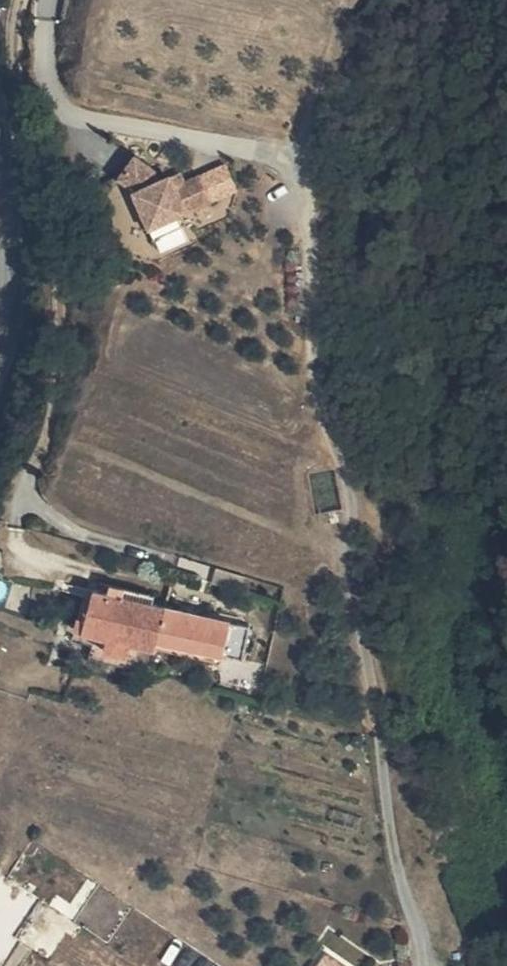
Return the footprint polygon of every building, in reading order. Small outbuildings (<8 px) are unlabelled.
[(159,194),(150,177),(139,181),(135,171),(114,157),(98,180),(114,193),(133,232),(195,200),(182,174),(164,183),(167,190),(159,194)] [(205,162),(182,174),(195,200),(219,188),(205,162)] [(158,173),(150,177),(159,194),(167,190),(164,183),(158,173)] [(250,619),(87,585),(79,632),(150,649),(152,639),(241,660),(250,619)] [(15,965),(215,965),(31,837),(6,875),(36,896),(11,935),(27,947),(15,965)]
